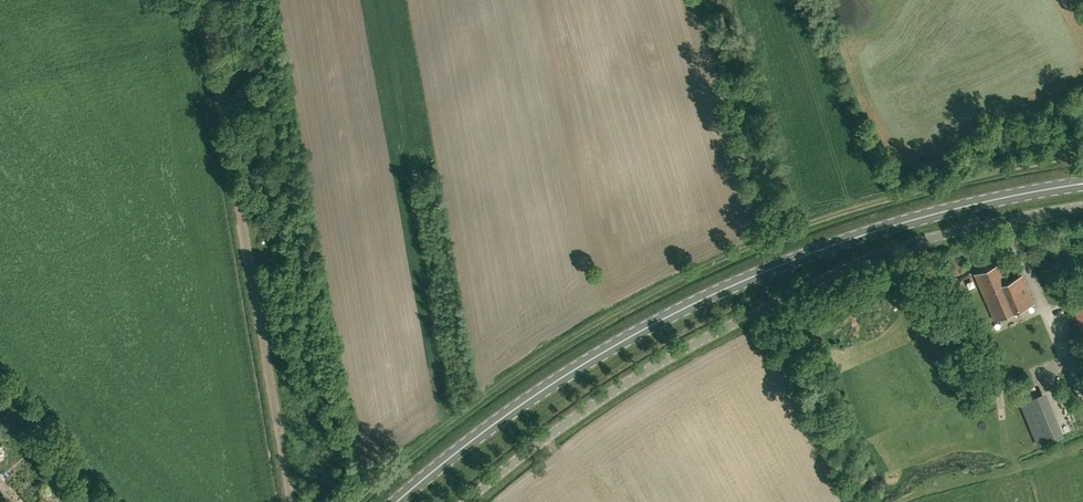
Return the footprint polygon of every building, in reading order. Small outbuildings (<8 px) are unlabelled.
[(1009,282),(1005,274),(1001,263),(975,274),(994,319),(1033,302),(1021,276),(1009,282)] [(1077,318),(1082,315),(1082,306),(1074,309),(1077,318)] [(1060,435),(1043,390),(1017,400),(1034,445),(1060,435)]
